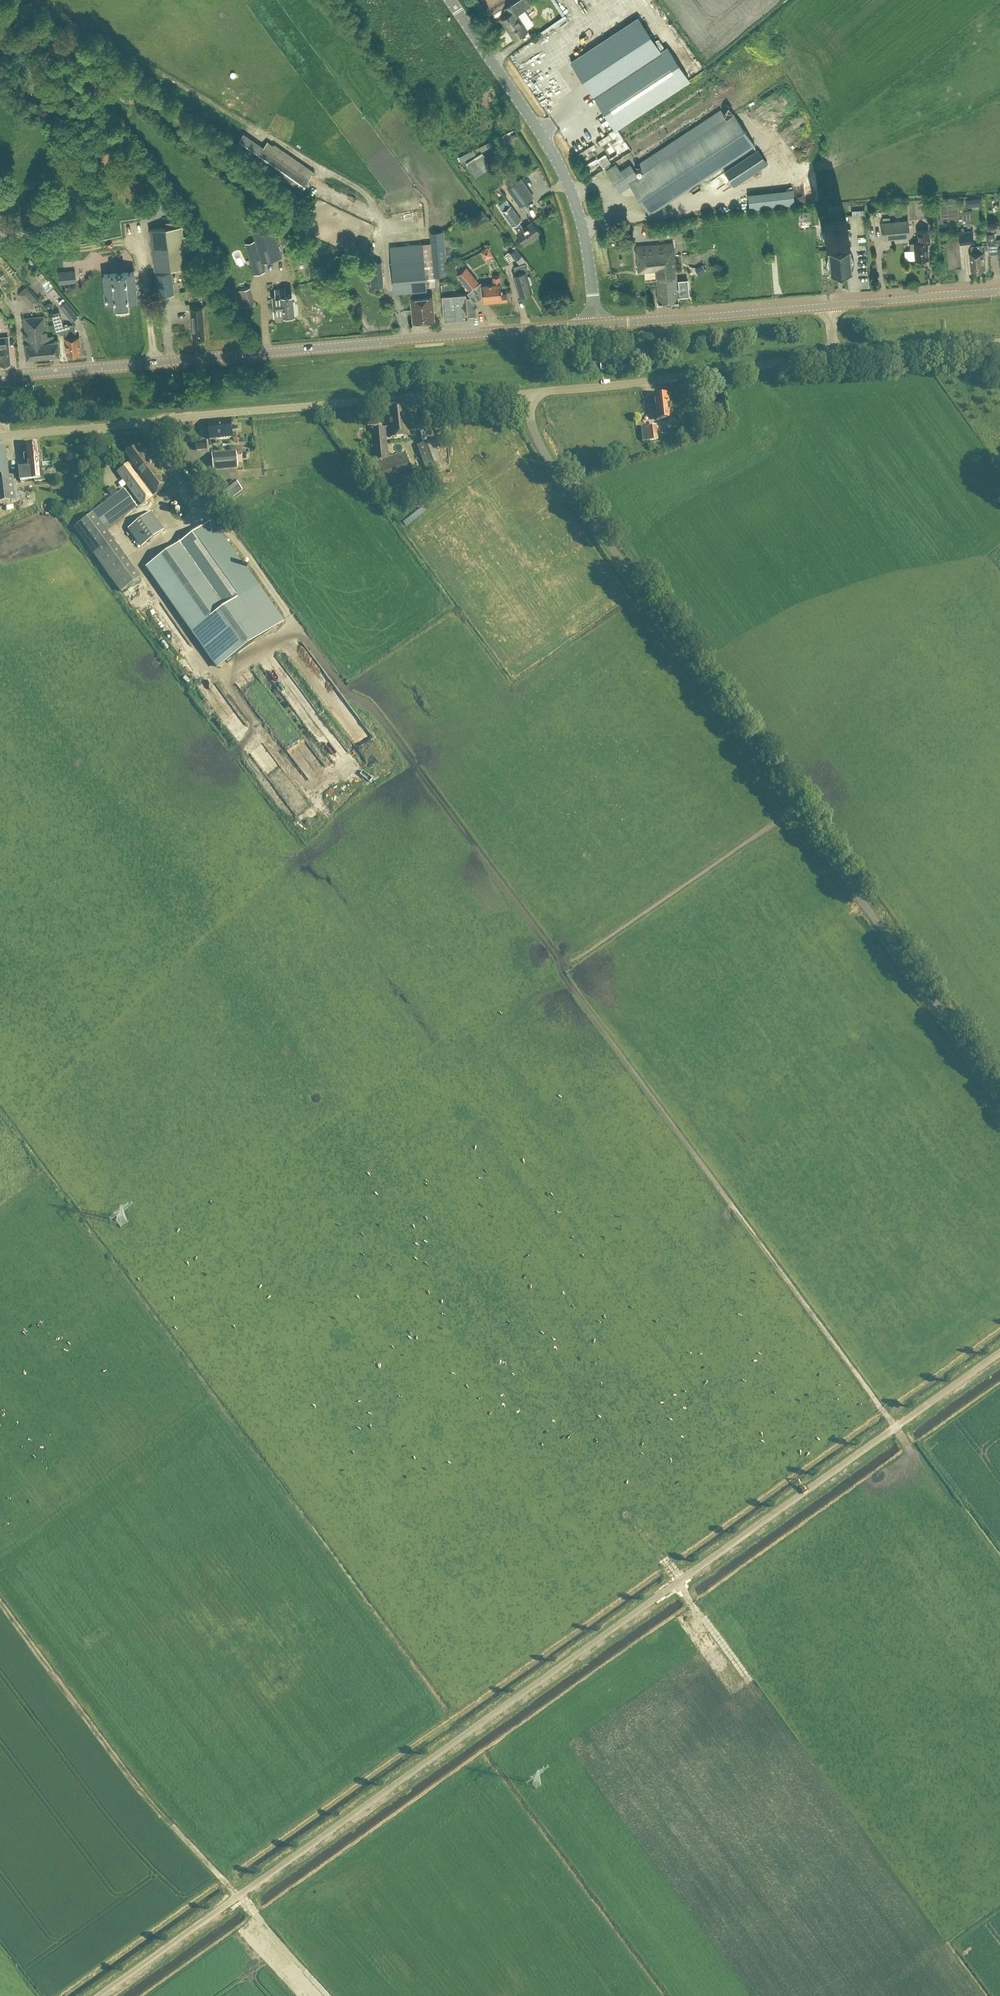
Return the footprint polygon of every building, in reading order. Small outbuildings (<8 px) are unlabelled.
[(527,28),(517,14),(519,12),(530,5),(526,0),(517,0),(513,3),(512,3),(506,7),(510,13),(501,19),(513,37),(527,28)] [(615,127),(689,79),(667,46),(661,50),(638,16),(571,60),(615,127)] [(20,68),(28,81),(38,75),(29,62),(20,68)] [(31,93),(44,83),(38,75),(25,84),(31,93)] [(754,144),(733,112),(638,175),(630,163),(619,170),(615,164),(604,171),(618,193),(629,186),(647,214),(754,144)] [(636,157),(630,143),(634,141),(631,135),(618,141),(622,149),(621,149),(626,161),(636,157)] [(724,171),(733,185),(767,163),(758,149),(724,171)] [(286,167),(306,181),(315,169),(294,155),(286,167)] [(481,169),(490,164),(484,155),(474,161),(468,165),(472,170),(479,165),(481,169)] [(519,205),(532,196),(520,178),(507,187),(519,205)] [(751,207),(795,202),(793,186),(749,192),(751,207)] [(425,211),(425,202),(414,202),(414,211),(425,211)] [(524,242),(539,232),(532,221),(524,227),(519,221),(521,219),(510,204),(502,210),(512,225),(513,225),(518,232),(517,232),(524,242)] [(407,214),(408,224),(422,223),(422,213),(407,214)] [(250,257),(254,274),(265,270),(262,261),(281,255),(270,217),(251,223),(257,241),(246,245),(250,257)] [(823,246),(849,244),(847,219),(821,221),(823,246)] [(883,238),(909,235),(908,220),(882,222),(883,238)] [(150,228),(155,268),(193,264),(189,234),(183,234),(182,224),(176,225),(166,226),(150,228)] [(969,237),(968,227),(954,228),(955,238),(969,237)] [(928,257),(927,241),(929,241),(928,228),(917,229),(918,241),(913,242),(915,258),(928,257)] [(431,232),(435,275),(447,274),(446,262),(444,231),(431,232)] [(655,269),(657,287),(677,285),(674,242),(636,245),(638,270),(655,269)] [(413,321),(434,319),(432,294),(425,295),(424,287),(426,287),(422,243),(390,246),(394,290),(410,289),(413,321)] [(972,269),(985,268),(983,251),(982,244),(972,245),(972,252),(970,252),(972,269)] [(914,246),(905,246),(906,255),(914,255),(914,246)] [(509,252),(515,260),(522,255),(515,247),(509,252)] [(492,248),(485,250),(486,257),(494,255),(492,248)] [(345,266),(358,264),(357,255),(344,257),(345,266)] [(371,286),(383,285),(382,260),(369,261),(371,286)] [(514,266),(516,273),(513,274),(519,295),(532,291),(529,282),(531,281),(529,274),(527,275),(526,271),(527,270),(525,262),(514,266)] [(55,284),(76,281),(74,264),(55,266),(53,266),(55,284)] [(704,264),(697,268),(700,275),(708,271),(704,264)] [(465,267),(457,274),(468,288),(477,281),(465,267)] [(234,269),(225,272),(229,286),(238,284),(234,269)] [(135,299),(136,298),(136,297),(134,271),(134,270),(133,270),(105,273),(104,273),(104,274),(106,300),(106,301),(107,301),(115,300),(116,303),(128,302),(127,299),(135,298),(135,299)] [(157,294),(173,292),(171,271),(155,273),(157,294)] [(483,298),(487,298),(487,301),(507,299),(507,293),(501,293),(500,283),(499,275),(493,276),(493,283),(482,284),(483,298)] [(468,315),(477,315),(476,306),(474,306),(474,302),(469,296),(466,296),(466,291),(455,292),(454,278),(441,279),(442,293),(444,318),(468,316),(468,315)] [(687,279),(680,280),(678,280),(679,287),(677,288),(677,285),(657,287),(658,301),(678,300),(677,295),(688,294),(687,279)] [(284,313),(293,312),(292,293),(286,293),(285,287),(277,288),(277,294),(274,295),(276,311),(284,310),(284,313)] [(65,301),(60,305),(71,321),(77,316),(65,301)] [(194,338),(204,337),(201,307),(191,307),(194,338)] [(67,354),(80,353),(79,342),(80,342),(80,338),(79,338),(78,336),(76,336),(75,323),(62,325),(59,311),(52,313),(57,332),(65,331),(66,337),(65,337),(67,354)] [(26,357),(59,354),(58,340),(46,341),(44,315),(24,317),(26,343),(25,343),(26,357)] [(0,358),(0,361),(10,360),(8,339),(8,336),(0,336),(0,354),(0,358)] [(668,412),(670,412),(669,404),(668,404),(667,395),(654,396),(655,407),(654,407),(654,412),(655,412),(655,413),(656,413),(657,420),(669,419),(668,412)] [(385,409),(389,439),(409,437),(406,416),(407,416),(405,406),(385,409)] [(209,440),(231,438),(229,420),(207,422),(209,440)] [(642,442),(657,440),(655,426),(640,428),(642,442)] [(388,459),(386,440),(385,429),(371,431),(374,464),(366,467),(375,492),(393,486),(396,495),(417,487),(404,453),(388,459)] [(195,452),(206,450),(205,441),(194,443),(195,452)] [(427,473),(442,468),(433,441),(417,447),(427,473)] [(41,473),(40,462),(41,462),(40,454),(39,454),(38,445),(25,447),(26,457),(24,457),(25,466),(28,465),(28,469),(19,470),(20,483),(35,481),(35,483),(44,482),(43,473),(41,473)] [(141,505),(169,484),(145,452),(143,453),(137,446),(125,454),(132,463),(118,474),(141,505)] [(18,502),(14,476),(8,476),(5,448),(0,449),(0,504),(18,502)] [(213,471),(237,469),(235,452),(211,455),(213,471)] [(220,492),(227,502),(241,491),(234,481),(220,492)] [(106,491),(112,499),(118,494),(113,488),(106,491)] [(139,549),(150,540),(165,529),(151,510),(125,529),(139,549)] [(85,513),(74,522),(87,538),(99,528),(85,513)] [(283,623),(258,587),(211,522),(147,567),(219,669),(283,623)] [(130,583),(130,591),(140,591),(141,583),(130,583)] [(254,749),(283,788),(293,781),(264,742),(254,749)]
